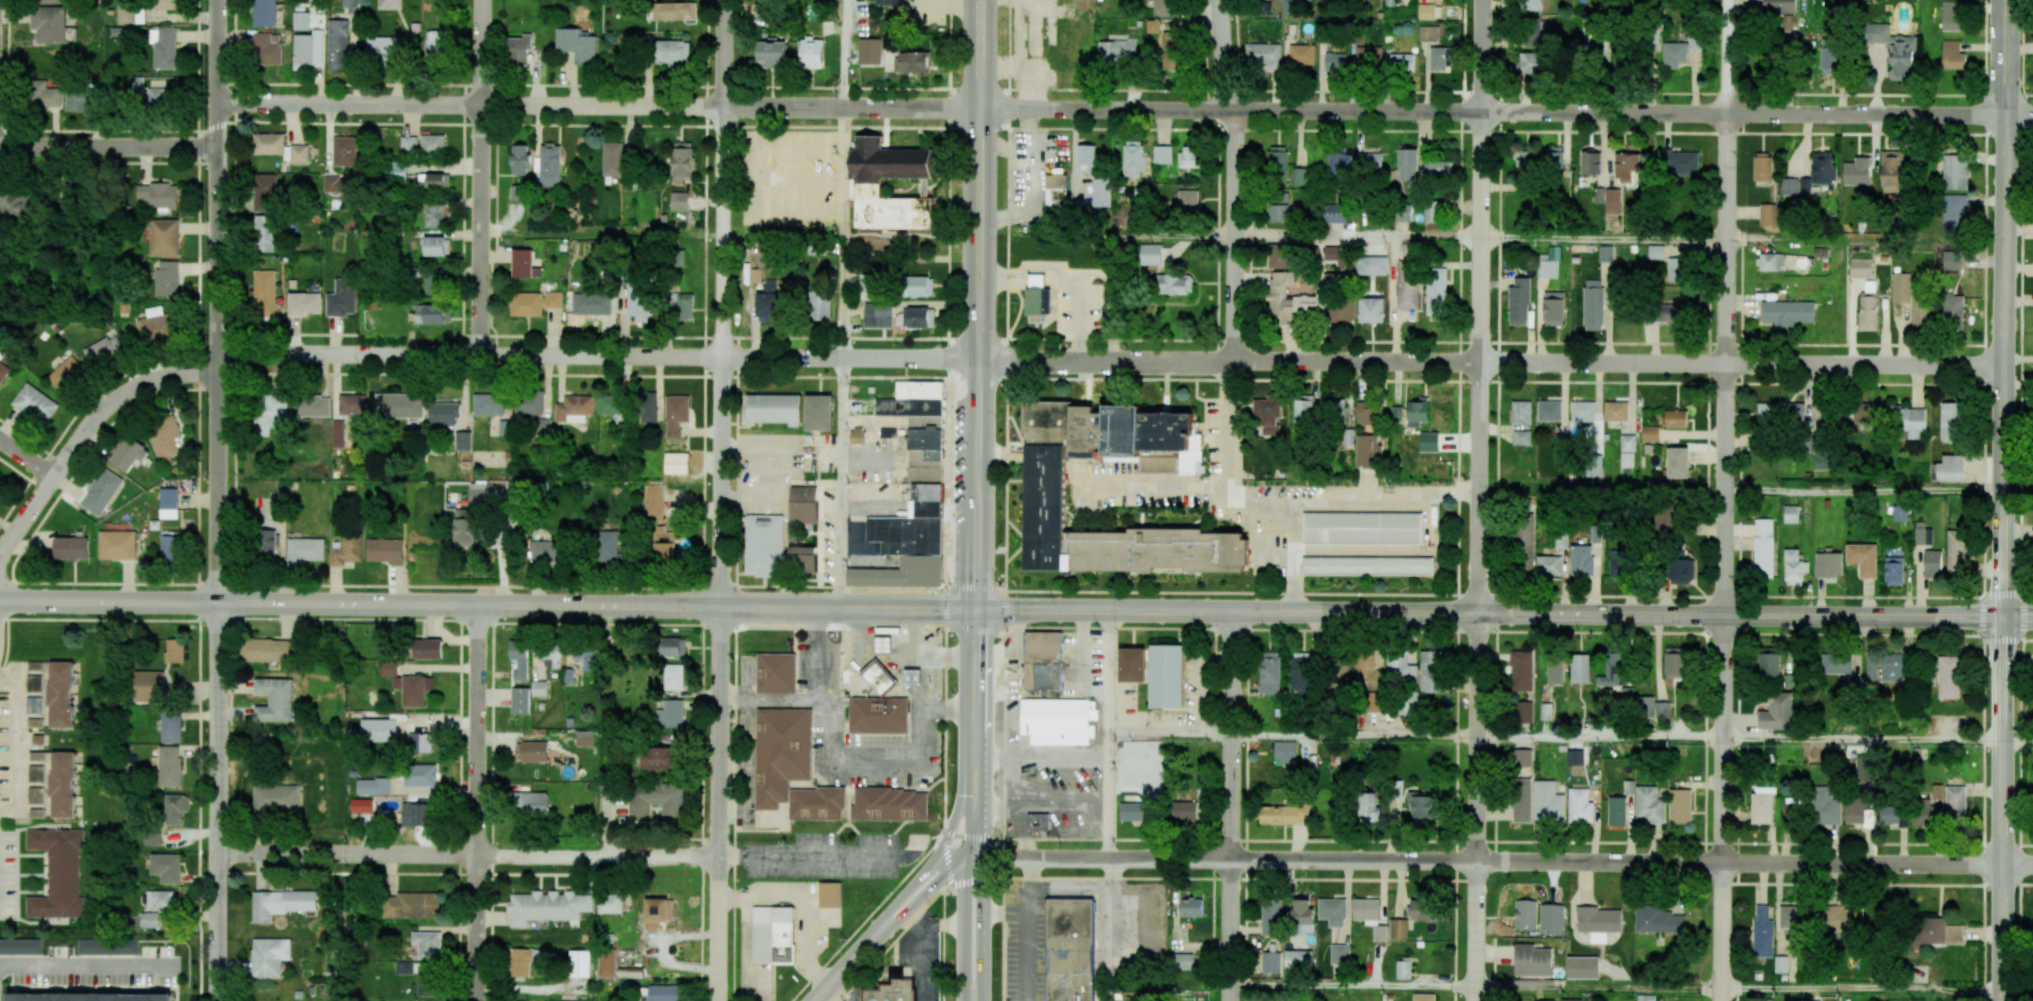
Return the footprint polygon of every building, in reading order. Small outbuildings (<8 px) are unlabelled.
[(178,9),(178,0),(152,0),(152,9),(178,9)] [(276,26),(276,0),(253,0),(253,26),(276,26)] [(401,0),(378,0),(378,9),(401,9),(401,0)] [(1174,17),(1175,0),(1153,0),(1153,16),(1174,17)] [(1519,10),(1541,11),(1541,0),(1519,0),(1519,10)] [(1763,13),(1796,14),(1796,0),(1763,0),(1763,13)] [(1941,30),(1963,30),(1964,2),(1942,1),(1941,30)] [(117,24),(135,24),(136,3),(118,2),(117,24)] [(654,20),(696,19),(696,2),(653,3),(654,20)] [(1434,19),(1435,4),(1418,4),(1418,19),(1434,19)] [(66,43),(65,6),(30,7),(31,29),(36,29),(36,44),(66,43)] [(308,12),(293,12),(293,30),(309,29),(308,12)] [(329,70),(349,69),(347,20),(327,20),(329,70)] [(1524,44),(1540,44),(1540,21),(1524,22),(1524,44)] [(1890,24),(1862,23),(1862,43),(1890,43),(1890,80),(1913,80),(1914,36),(1890,36),(1890,24)] [(1419,42),(1439,42),(1439,26),(1419,26),(1419,42)] [(153,69),(177,69),(176,27),(152,28),(153,69)] [(574,64),(595,65),(596,36),(578,36),(578,29),(557,28),(556,51),(575,52),(574,64)] [(294,67),(322,67),(323,29),(312,29),(312,34),(294,34),(294,67)] [(445,30),(426,31),(426,58),(446,58),(445,30)] [(1161,71),(1181,70),(1180,31),(1160,32),(1161,71)] [(282,64),(281,32),(254,33),(254,64),(282,64)] [(507,37),(506,65),(527,65),(527,50),(531,50),(531,34),(522,34),(522,38),(507,37)] [(368,37),(369,66),(404,65),(403,36),(368,37)] [(823,38),(801,38),(801,68),(823,68),(823,38)] [(1841,39),(1821,38),(1820,74),(1840,74),(1841,39)] [(858,64),(880,64),(880,39),(859,39),(858,64)] [(1700,51),(1700,39),(1689,39),(1689,51),(1700,51)] [(689,41),(653,40),(652,61),(668,62),(668,66),(689,67),(689,41)] [(1136,57),(1137,41),(1099,40),(1098,62),(1118,62),(1118,56),(1136,57)] [(1941,69),(1965,70),(1965,53),(1959,53),(1959,40),(1942,40),(1941,69)] [(786,42),(758,42),(759,67),(787,66),(786,42)] [(1687,42),(1662,43),(1663,69),(1679,69),(1679,63),(1687,62),(1687,42)] [(1280,43),(1245,44),(1246,67),(1281,66),(1280,43)] [(1314,44),(1289,44),(1288,63),(1314,64),(1314,44)] [(1356,68),(1382,67),(1381,46),(1355,47),(1356,68)] [(1430,70),(1446,70),(1445,47),(1430,47),(1430,70)] [(930,52),(902,52),(901,59),(895,59),(895,72),(929,72),(930,52)] [(1325,70),(1345,71),(1346,53),(1325,52),(1325,70)] [(1520,73),(1544,73),(1544,52),(1519,53),(1520,73)] [(1414,71),(1414,54),(1390,54),(1390,72),(1414,71)] [(1624,71),(1622,55),(1615,56),(1617,72),(1624,71)] [(132,77),(133,96),(147,96),(147,108),(174,108),(173,88),(143,89),(143,77),(132,77)] [(60,88),(46,88),(46,80),(32,80),(32,107),(61,106),(60,88)] [(65,111),(99,110),(98,88),(65,89),(65,111)] [(285,133),(254,133),(253,154),(284,155),(284,162),(308,162),(309,145),(284,145),(285,133)] [(421,153),(445,152),(445,135),(420,135),(421,153)] [(932,229),(932,197),(930,197),(930,149),(881,149),(881,135),(856,135),(856,149),(851,149),(851,178),(855,178),(855,229),(932,229)] [(401,154),(417,153),(417,136),(401,136),(401,154)] [(356,166),(356,137),(334,137),(333,166),(356,166)] [(1123,176),(1141,177),(1142,141),(1124,140),(1123,176)] [(623,142),(603,142),(603,176),(622,176),(623,142)] [(692,143),(674,142),(673,181),(691,181),(692,143)] [(529,175),(530,154),(528,154),(528,145),(512,144),(511,174),(529,175)] [(1095,145),(1078,144),(1077,173),(1094,173),(1095,145)] [(561,145),(540,145),(540,186),(560,186),(561,145)] [(1171,146),(1153,145),(1153,163),(1171,164),(1171,146)] [(1199,168),(1200,147),(1180,146),(1179,167),(1199,168)] [(1288,178),(1287,146),(1268,146),(1269,178),(1288,178)] [(1563,147),(1544,147),(1544,168),(1562,169),(1563,147)] [(1398,149),(1397,179),(1417,180),(1418,149),(1398,149)] [(1328,174),(1353,173),(1352,150),(1328,151),(1328,174)] [(1698,151),(1661,150),(1660,173),(1698,174),(1698,151)] [(1516,151),(1516,176),(1532,176),(1533,152),(1516,151)] [(1903,151),(1882,151),(1881,192),(1902,192),(1903,151)] [(1580,174),(1600,175),(1600,152),(1581,152),(1580,174)] [(1812,183),(1836,183),(1836,164),(1832,164),(1832,153),(1812,152),(1812,183)] [(1382,153),(1362,153),(1362,172),(1382,172),(1382,153)] [(1640,176),(1640,163),(1644,163),(1644,153),(1615,153),(1615,177),(1640,176)] [(1754,181),(1773,181),(1772,153),(1753,153),(1754,181)] [(1966,189),(1967,155),(1943,155),(1942,188),(1966,189)] [(1843,184),(1869,185),(1870,157),(1854,157),(1854,163),(1843,162),(1843,184)] [(1451,161),(1424,161),(1424,175),(1451,175),(1451,161)] [(384,164),(383,180),(406,181),(406,164),(384,164)] [(1292,185),(1306,185),(1307,168),(1292,168),(1292,185)] [(277,175),(255,174),(254,210),(272,211),(272,199),(277,199),(277,175)] [(427,189),(449,189),(449,174),(427,174),(427,189)] [(1067,175),(1047,175),(1046,212),(1067,212),(1067,175)] [(341,192),(341,177),(324,176),(323,191),(341,192)] [(1110,207),(1111,177),(1093,177),(1092,206),(1110,207)] [(1781,194),(1810,194),(1810,177),(1781,178),(1781,194)] [(178,207),(178,184),(137,183),(137,206),(178,207)] [(511,200),(525,200),(525,185),(511,185),(511,200)] [(1604,213),(1621,213),(1622,188),(1596,188),(1595,203),(1604,203),(1604,213)] [(1197,190),(1178,190),(1178,213),(1197,213),(1197,190)] [(671,210),(688,211),(688,192),(671,192),(671,210)] [(0,210),(0,218),(23,217),(22,193),(0,193),(0,210)] [(1289,193),(1275,193),(1274,204),(1269,204),(1269,221),(1289,222),(1289,193)] [(1966,194),(1942,195),(1943,231),(1967,231),(1966,194)] [(1423,222),(1437,222),(1438,201),(1424,201),(1423,222)] [(426,227),(446,226),(445,203),(425,204),(426,227)] [(1323,222),(1345,223),(1346,205),(1324,204),(1323,222)] [(1777,204),(1760,204),(1759,225),(1776,226),(1777,204)] [(1410,221),(1411,205),(1395,205),(1395,221),(1410,221)] [(274,251),(273,215),(253,216),(254,252),(274,251)] [(179,257),(178,219),(150,220),(150,257),(179,257)] [(425,237),(425,256),(449,256),(449,237),(425,237)] [(1161,244),(1140,244),(1141,265),(1161,265),(1161,244)] [(1599,262),(1613,262),(1613,245),(1599,245),(1599,262)] [(1664,245),(1648,245),(1648,259),(1664,259),(1664,245)] [(1324,260),(1340,261),(1341,247),(1324,246),(1324,260)] [(1538,278),(1559,278),(1559,246),(1549,246),(1548,261),(1538,261),(1538,278)] [(512,277),(540,277),(540,267),(532,267),(532,249),(512,249),(512,277)] [(685,267),(685,250),(671,249),(671,266),(685,267)] [(1288,268),(1289,249),(1269,249),(1269,268),(1288,268)] [(1784,271),(1784,254),(1760,253),(1760,270),(1784,271)] [(1387,257),(1357,256),(1357,275),(1387,275),(1387,257)] [(1667,258),(1668,282),(1681,281),(1681,258),(1667,258)] [(1849,278),(1871,278),(1871,259),(1850,259),(1849,278)] [(156,296),(178,297),(178,261),(157,261),(156,296)] [(1398,309),(1418,309),(1417,261),(1397,261),(1398,309)] [(751,283),(761,283),(761,268),(750,269),(751,283)] [(1426,314),(1445,315),(1446,268),(1427,268),(1426,314)] [(275,270),(254,270),(255,316),(276,315),(275,270)] [(1325,295),(1287,296),(1287,286),(1295,286),(1295,272),(1270,272),(1270,318),(1281,318),(1281,319),(1325,318),(1325,295)] [(1911,302),(1911,273),(1892,273),(1891,302),(1911,302)] [(442,275),(427,274),(426,294),(441,295),(442,275)] [(872,299),(872,284),(877,284),(877,274),(860,274),(859,298),(872,299)] [(1028,287),(1043,288),(1044,275),(1029,274),(1028,287)] [(1156,294),(1191,295),(1192,275),(1156,274),(1156,294)] [(929,277),(906,276),(905,296),(928,297),(929,277)] [(1529,277),(1514,278),(1514,286),(1508,286),(1508,325),(1529,324),(1529,277)] [(326,315),(355,315),(356,279),(336,279),(335,293),(327,293),(326,315)] [(781,280),(764,279),(764,294),(757,294),(756,321),(779,321),(781,280)] [(1602,279),(1583,280),(1585,330),(1604,330),(1602,279)] [(627,315),(635,316),(635,322),(649,322),(650,284),(628,283),(627,315)] [(1026,289),(1027,322),(1042,322),(1042,314),(1050,314),(1050,288),(1026,289)] [(562,292),(544,291),(544,293),(511,293),(510,316),(542,316),(542,308),(562,308),(562,292)] [(1564,292),(1544,292),(1544,325),(1565,325),(1564,292)] [(1877,330),(1877,292),(1859,292),(1859,331),(1877,330)] [(289,314),(321,315),(322,293),(289,293),(289,314)] [(573,315),(611,314),(611,293),(572,294),(573,315)] [(694,294),(673,294),(672,320),(693,320),(694,294)] [(831,319),(831,294),(809,295),(809,320),(831,319)] [(1942,329),(1962,329),(1964,295),(1943,294),(1942,329)] [(1384,322),(1383,297),(1359,298),(1359,323),(1384,322)] [(1928,324),(1929,299),(1912,298),(1911,323),(1928,324)] [(1353,300),(1329,299),(1329,322),(1352,322),(1353,300)] [(1761,321),(1775,322),(1775,327),(1795,327),(1795,322),(1814,322),(1814,302),(1761,301),(1761,321)] [(891,328),(892,303),(864,302),(863,327),(891,328)] [(1684,304),(1666,303),(1665,312),(1659,312),(1659,324),(1683,325),(1684,304)] [(450,324),(450,305),(416,305),(416,324),(450,324)] [(136,319),(140,344),(176,338),(172,313),(163,314),(161,306),(146,308),(147,317),(136,319)] [(934,327),(934,308),(907,308),(907,327),(934,327)] [(83,348),(91,366),(124,352),(117,334),(83,348)] [(62,394),(86,372),(70,356),(47,378),(62,394)] [(10,370),(0,363),(0,385),(10,370)] [(875,415),(943,416),(943,382),(896,381),(895,398),(875,398),(875,415)] [(12,403),(44,426),(59,405),(26,382),(12,403)] [(515,414),(544,414),(543,392),(514,392),(515,414)] [(656,421),(656,392),(648,392),(648,395),(638,395),(638,421),(656,421)] [(621,415),(622,395),(598,393),(597,414),(621,415)] [(277,435),(277,422),(285,422),(285,394),(265,394),(265,400),(257,400),(257,435),(277,435)] [(365,395),(338,394),(337,415),(365,416),(365,395)] [(422,418),(422,394),(375,394),(375,417),(422,418)] [(504,415),(504,394),(473,394),(473,416),(504,415)] [(789,423),(789,427),(801,427),(801,395),(747,394),(747,422),(789,423)] [(594,396),(564,395),(564,404),(555,403),(555,421),(567,421),(567,415),(584,415),(594,415),(594,396)] [(832,431),(833,396),(806,395),(806,430),(832,431)] [(1312,395),(1302,395),(1302,399),(1293,399),(1294,425),(1313,425),(1312,395)] [(688,396),(665,396),(666,439),(680,439),(680,422),(689,422),(688,396)] [(295,397),(294,416),(328,418),(329,399),(295,397)] [(1279,399),(1253,398),(1253,417),(1262,418),(1261,435),(1278,435),(1279,399)] [(1346,422),(1345,398),(1332,399),(1333,423),(1346,422)] [(1407,427),(1420,427),(1420,421),(1428,422),(1428,398),(1419,398),(1419,401),(1407,401),(1407,427)] [(1357,401),(1357,423),(1375,423),(1375,401),(1357,401)] [(1531,401),(1511,401),(1512,425),(1531,424),(1531,401)] [(1561,421),(1561,401),(1538,401),(1538,420),(1561,421)] [(1571,421),(1594,421),(1595,402),(1571,401),(1571,421)] [(1628,402),(1604,401),(1604,421),(1628,421),(1628,402)] [(1024,568),(1239,573),(1239,564),(1247,565),(1248,533),(1064,529),(1066,457),(1093,458),(1093,448),(1104,449),(1103,461),(1139,462),(1138,472),(1176,473),(1176,457),(1139,456),(1139,450),(1178,451),(1178,474),(1201,474),(1202,434),(1192,434),(1192,411),(1103,409),(1103,413),(1093,413),(1093,404),(1028,402),(1024,568)] [(1875,422),(1876,403),(1849,402),(1849,421),(1875,422)] [(1941,442),(1961,441),(1959,402),(1940,403),(1941,442)] [(457,403),(429,403),(430,426),(457,426),(457,403)] [(1777,423),(1777,403),(1757,403),(1757,422),(1777,423)] [(1805,403),(1782,403),(1781,424),(1805,424),(1805,403)] [(1402,406),(1391,406),(1391,421),(1402,421),(1402,406)] [(1925,408),(1890,407),(1890,430),(1907,430),(1907,439),(1919,439),(1920,430),(1925,430),(1925,408)] [(1687,428),(1687,411),(1665,410),(1665,427),(1687,428)] [(181,436),(173,415),(145,425),(159,462),(179,454),(174,439),(181,436)] [(539,437),(551,436),(551,418),(538,419),(539,437)] [(1659,426),(1642,426),(1642,442),(1659,441),(1659,426)] [(942,587),(943,428),(909,427),(908,483),(911,483),(911,517),(866,517),(866,541),(880,541),(880,554),(900,555),(900,569),(847,568),(847,586),(942,587)] [(866,443),(865,430),(850,430),(851,443),(866,443)] [(471,431),(456,431),(455,449),(471,449),(471,431)] [(1513,445),(1530,445),(1531,431),(1513,431),(1513,445)] [(1438,433),(1419,432),(1419,451),(1438,452),(1438,433)] [(109,461),(127,473),(137,458),(142,462),(150,451),(127,435),(109,461)] [(1356,467),(1381,467),(1381,444),(1378,444),(1379,435),(1356,435),(1356,467)] [(1635,451),(1635,435),(1621,435),(1620,451),(1635,451)] [(1813,447),(1813,469),(1831,469),(1830,447),(1813,447)] [(1688,478),(1688,448),(1667,448),(1667,478),(1688,478)] [(664,473),(688,473),(688,452),(665,452),(664,473)] [(1620,467),(1633,467),(1633,452),(1621,452),(1620,467)] [(1963,482),(1964,455),(1942,455),(1942,463),(1935,463),(1934,481),(1963,482)] [(79,504),(99,517),(123,480),(103,467),(79,504)] [(469,482),(470,504),(487,503),(486,482),(469,482)] [(663,485),(644,486),(645,517),(664,517),(663,485)] [(791,523),(817,523),(817,486),(790,486),(791,523)] [(178,518),(178,488),(160,488),(160,518),(178,518)] [(284,500),(273,497),(270,509),(281,511),(284,500)] [(1798,523),(1798,506),(1784,505),(1784,523),(1798,523)] [(1893,520),(1907,521),(1907,505),(1893,505),(1893,520)] [(1654,530),(1677,531),(1678,506),(1655,506),(1654,530)] [(1421,513),(1303,511),(1303,542),(1421,544),(1421,513)] [(744,573),(754,573),(754,575),(781,576),(782,515),(745,515),(744,573)] [(455,546),(477,547),(477,519),(455,518),(455,546)] [(1774,519),(1755,518),(1754,577),(1772,578),(1774,519)] [(1932,528),(1924,528),(1925,521),(1915,521),(1914,544),(1932,545),(1932,528)] [(1533,522),(1515,522),(1514,573),(1532,573),(1533,522)] [(655,564),(675,564),(676,532),(665,532),(666,525),(655,524),(655,564)] [(275,529),(258,530),(258,557),(276,557),(275,529)] [(99,559),(136,559),(136,531),(99,530),(99,559)] [(1947,572),(1967,573),(1968,530),(1947,530),(1947,572)] [(161,560),(179,560),(180,532),(162,531),(161,560)] [(618,562),(619,531),(595,531),(594,562),(618,562)] [(1591,543),(1600,543),(1599,531),(1591,532),(1591,543)] [(362,537),(341,536),(341,548),(331,548),(331,566),(344,566),(344,561),(361,561),(362,537)] [(89,538),(55,537),(55,559),(89,559),(89,538)] [(324,560),(324,538),(288,538),(287,566),(306,566),(306,560),(324,560)] [(367,562),(391,561),(391,566),(403,565),(403,538),(366,539),(367,562)] [(531,561),(565,562),(565,541),(531,540),(531,561)] [(1876,545),(1846,544),(1846,564),(1859,564),(1859,578),(1876,579),(1876,545)] [(1569,575),(1592,576),(1592,545),(1570,545),(1569,575)] [(817,572),(817,546),(789,547),(790,572),(817,572)] [(1798,549),(1785,549),(1784,585),(1802,585),(1802,573),(1808,573),(1808,561),(1798,561),(1798,549)] [(1610,578),(1626,577),(1626,550),(1609,550),(1610,578)] [(1815,576),(1841,577),(1842,550),(1824,550),(1824,553),(1816,553),(1815,576)] [(1941,550),(1924,550),(1924,577),(1941,577),(1941,550)] [(1432,558),(1303,556),(1303,573),(1432,575),(1432,558)] [(1561,556),(1536,556),(1537,576),(1561,576),(1561,556)] [(1903,557),(1885,557),(1885,585),(1903,585),(1903,557)] [(1694,559),(1668,558),(1668,583),(1693,584),(1694,559)] [(1024,689),(1061,690),(1061,632),(1025,631),(1024,689)] [(685,638),(661,637),(661,655),(685,656),(685,638)] [(165,662),(184,663),(184,639),(166,638),(165,662)] [(297,660),(296,639),(241,640),(242,662),(297,660)] [(442,640),(415,639),(414,658),(441,659),(442,640)] [(509,660),(517,659),(518,670),(513,670),(513,681),(528,681),(527,640),(509,640),(509,660)] [(1183,645),(1150,645),(1149,708),(1182,709),(1183,645)] [(1145,682),(1146,648),(1119,648),(1119,682),(1145,682)] [(1665,674),(1684,674),(1684,648),(1665,648),(1665,674)] [(595,650),(573,650),(573,658),(584,659),(584,670),(595,671),(595,650)] [(1621,686),(1622,651),(1606,650),(1606,676),(1598,676),(1597,685),(1621,686)] [(1420,692),(1441,692),(1440,651),(1420,651),(1420,692)] [(1511,691),(1532,691),(1532,651),(1511,651),(1511,691)] [(1260,693),(1279,693),(1280,652),(1261,652),(1260,693)] [(1292,693),(1311,692),(1310,652),(1291,653),(1292,693)] [(1866,656),(1866,680),(1878,679),(1878,675),(1904,674),(1904,652),(1877,653),(1878,656),(1866,656)] [(795,654),(757,653),(757,693),(795,694),(795,654)] [(1407,665),(1407,653),(1387,653),(1388,682),(1417,681),(1417,665),(1407,665)] [(1780,654),(1760,653),(1759,675),(1780,676),(1780,654)] [(1376,654),(1354,654),(1353,689),(1383,690),(1383,672),(1375,672),(1376,654)] [(1589,654),(1570,654),(1570,683),(1589,683),(1589,654)] [(1851,673),(1851,655),(1820,656),(1821,674),(1851,673)] [(1958,699),(1959,656),(1938,656),(1938,699),(1958,699)] [(860,673),(882,697),(898,682),(876,658),(860,673)] [(1326,692),(1348,692),(1349,659),(1327,658),(1326,692)] [(1563,658),(1547,659),(1548,685),(1564,685),(1563,658)] [(28,670),(43,670),(44,662),(28,661),(28,670)] [(425,707),(425,690),(432,690),(432,676),(397,676),(397,661),(382,662),(382,676),(392,676),(392,688),(402,688),(402,707),(425,707)] [(72,662),(50,662),(49,727),(71,728),(72,662)] [(684,664),(664,664),(663,689),(683,690),(684,664)] [(904,685),(920,686),(921,670),(905,669),(904,685)] [(164,671),(134,671),(133,701),(163,702),(164,671)] [(42,675),(27,675),(27,692),(42,692),(42,675)] [(292,679),(255,678),(255,693),(269,693),(268,706),(255,706),(255,721),(291,722),(292,679)] [(532,696),(546,696),(546,681),(532,681),(532,696)] [(529,687),(511,687),(511,714),(529,714),(529,687)] [(1633,687),(1621,687),(1621,699),(1633,700),(1633,687)] [(1401,711),(1418,710),(1418,692),(1401,693),(1401,711)] [(1759,711),(1758,729),(1791,729),(1791,692),(1768,692),(1768,711),(1759,711)] [(1654,717),(1654,696),(1635,696),(1636,717),(1654,717)] [(27,713),(42,713),(42,697),(27,697),(27,713)] [(908,733),(908,698),(849,697),(849,733),(908,733)] [(683,699),(663,700),(664,709),(656,709),(656,727),(684,727),(683,699)] [(1089,699),(1017,699),(1017,734),(1031,734),(1031,745),(1089,745),(1089,720),(1097,720),(1097,709),(1089,709),(1089,699)] [(1511,702),(1512,723),(1532,722),(1531,701),(1511,702)] [(1655,717),(1670,718),(1670,702),(1655,702),(1655,717)] [(1540,719),(1550,719),(1551,703),(1541,703),(1540,719)] [(757,809),(779,809),(779,803),(790,803),(790,820),(844,820),(844,788),(790,788),(790,780),(811,780),(811,708),(757,708),(757,809)] [(162,742),(181,742),(181,713),(161,714),(162,742)] [(362,719),(361,741),(396,742),(397,719),(362,719)] [(576,746),(594,746),(595,731),(576,731),(576,746)] [(432,733),(408,733),(408,752),(431,753),(432,733)] [(548,761),(548,742),(516,741),(516,761),(548,761)] [(1295,742),(1274,741),(1273,762),(1295,762),(1295,742)] [(180,787),(181,747),(159,746),(158,787),(180,787)] [(675,769),(675,747),(641,747),(641,770),(675,769)] [(1532,766),(1532,749),(1514,749),(1514,766),(1532,766)] [(74,817),(74,752),(51,752),(51,817),(74,817)] [(1868,760),(1854,761),(1855,781),(1869,780),(1868,760)] [(437,765),(404,764),(404,786),(437,786),(437,765)] [(44,783),(44,766),(29,765),(29,782),(44,783)] [(357,794),(389,794),(389,778),(357,778),(357,794)] [(1531,779),(1512,778),(1511,822),(1530,822),(1531,779)] [(1564,794),(1556,794),(1555,780),(1534,781),(1535,820),(1564,820),(1564,794)] [(1634,781),(1624,781),(1623,793),(1633,794),(1634,781)] [(300,786),(254,784),(253,809),(299,810),(300,786)] [(662,815),(682,815),(682,784),(629,784),(629,815),(649,815),(649,803),(661,803),(662,815)] [(1942,799),(1942,784),(1932,785),(1933,799),(1942,799)] [(1664,821),(1664,799),(1657,798),(1657,787),(1636,786),(1635,821),(1664,821)] [(1840,825),(1841,798),(1834,798),(1834,786),(1811,786),(1810,824),(1840,825)] [(1965,786),(1945,786),(1945,817),(1966,817),(1965,786)] [(29,804),(44,803),(43,787),(28,787),(29,804)] [(1752,824),(1773,824),(1774,787),(1752,787),(1752,824)] [(852,820),(927,820),(928,789),(855,788),(855,806),(852,806),(852,820)] [(1568,822),(1593,823),(1593,802),(1588,802),(1588,788),(1569,788),(1568,822)] [(1691,789),(1669,789),(1669,823),(1692,823),(1691,789)] [(547,813),(547,792),(514,792),(514,813),(547,813)] [(1378,821),(1379,793),(1360,793),(1359,821),(1378,821)] [(1410,823),(1434,823),(1433,793),(1409,793),(1410,823)] [(188,812),(188,795),(166,795),(165,824),(182,824),(182,811),(188,812)] [(1120,820),(1132,820),(1132,826),(1149,825),(1148,800),(1135,800),(1135,796),(1129,796),(1129,802),(1120,803),(1120,820)] [(1608,825),(1625,826),(1625,797),(1608,797),(1608,825)] [(372,799),(351,798),(351,813),(372,813),(372,799)] [(1845,798),(1845,823),(1865,823),(1864,798),(1845,798)] [(1913,824),(1936,825),(1937,799),(1913,798),(1913,824)] [(1783,800),(1784,823),(1802,822),(1801,799),(1783,800)] [(1196,820),(1195,801),(1171,802),(1172,821),(1196,820)] [(402,803),(401,826),(430,827),(430,803),(402,803)] [(1308,824),(1308,806),(1260,805),(1260,823),(1308,824)] [(1908,806),(1880,805),(1879,823),(1898,824),(1898,827),(1907,827),(1908,806)] [(1873,827),(1873,808),(1865,808),(1866,827),(1873,827)] [(1027,813),(1027,829),(1050,829),(1050,813),(1027,813)] [(26,917),(84,917),(84,897),(79,896),(79,850),(84,850),(84,829),(27,829),(27,849),(48,850),(48,897),(26,897),(26,917)] [(145,845),(162,844),(161,830),(144,831),(145,845)] [(151,875),(161,874),(161,884),(181,883),(180,854),(151,854),(151,875)] [(841,907),(842,882),(819,882),(819,907),(841,907)] [(145,910),(175,911),(175,891),(146,890),(145,910)] [(273,923),(273,912),(318,912),(317,891),(253,891),(254,923),(273,923)] [(509,927),(527,927),(527,920),(580,920),(580,912),(593,912),(593,893),(565,893),(565,892),(509,893),(509,927)] [(383,918),(438,918),(438,893),(383,893),(383,918)] [(623,894),(598,894),(597,914),(622,914),(623,894)] [(1202,917),(1202,898),(1180,898),(1180,916),(1202,917)] [(1318,919),(1328,919),(1328,927),(1345,927),(1345,898),(1318,898),(1318,919)] [(672,899),(645,899),(645,932),(658,932),(658,921),(672,921),(672,899)] [(1047,899),(1047,1000),(1093,1000),(1093,899),(1047,899)] [(1281,900),(1261,899),(1260,933),(1280,934),(1281,900)] [(1313,933),(1314,908),(1310,908),(1310,900),(1294,899),(1293,932),(1313,933)] [(1352,920),(1365,920),(1365,925),(1374,925),(1373,941),(1387,942),(1387,925),(1378,925),(1379,899),(1353,899),(1352,920)] [(1436,921),(1437,901),(1412,900),(1411,919),(1436,921)] [(1536,901),(1515,900),(1514,929),(1536,930),(1536,901)] [(1539,934),(1563,934),(1564,905),(1540,904),(1539,934)] [(1635,931),(1685,933),(1685,915),(1671,915),(1671,911),(1662,911),(1662,906),(1635,905),(1635,931)] [(1754,957),(1773,957),(1773,919),(1769,919),(1769,905),(1754,905),(1754,957)] [(752,962),(792,962),(793,907),(753,906),(752,962)] [(1621,909),(1596,910),(1596,906),(1577,906),(1577,932),(1590,932),(1590,943),(1606,943),(1606,932),(1621,932),(1621,909)] [(1780,932),(1805,933),(1806,906),(1781,906),(1780,932)] [(1824,906),(1824,931),(1862,932),(1862,907),(1824,906)] [(142,927),(161,927),(161,912),(142,912),(142,927)] [(1962,925),(1945,925),(1945,918),(1911,918),(1911,943),(1962,942),(1962,925)] [(1389,919),(1390,940),(1408,940),(1407,919),(1389,919)] [(418,944),(418,959),(439,960),(440,932),(411,932),(411,944),(418,944)] [(43,939),(0,939),(0,955),(43,954),(43,939)] [(78,955),(138,954),(138,939),(78,939),(78,955)] [(290,939),(252,939),(252,977),(281,977),(281,960),(290,960),(290,939)] [(1515,976),(1552,975),(1552,948),(1534,948),(1534,943),(1514,944),(1515,976)] [(1349,944),(1331,944),(1330,965),(1349,965),(1349,944)] [(511,977),(530,977),(531,949),(511,948),(511,977)] [(1313,951),(1285,950),(1284,969),(1312,970),(1313,951)] [(590,951),(569,951),(570,977),(590,977),(590,951)] [(615,977),(615,951),(598,951),(598,977),(615,977)] [(1280,952),(1262,952),(1262,972),(1280,972),(1280,952)] [(1193,953),(1170,954),(1170,970),(1193,970),(1193,953)] [(1599,978),(1599,956),(1567,956),(1567,978),(1599,978)] [(1788,956),(1774,956),(1775,973),(1788,973),(1788,956)] [(1396,978),(1410,979),(1411,959),(1397,959),(1396,978)] [(395,974),(414,973),(413,961),(395,962),(395,974)] [(436,996),(437,968),(417,967),(416,996),(436,996)] [(617,977),(641,977),(642,969),(617,969),(617,977)] [(913,978),(891,978),(891,984),(879,984),(879,989),(861,989),(861,1000),(913,1000),(913,978)] [(681,985),(648,986),(649,1000),(681,1000),(681,985)] [(9,993),(9,1000),(172,1000),(172,994),(9,993)]
